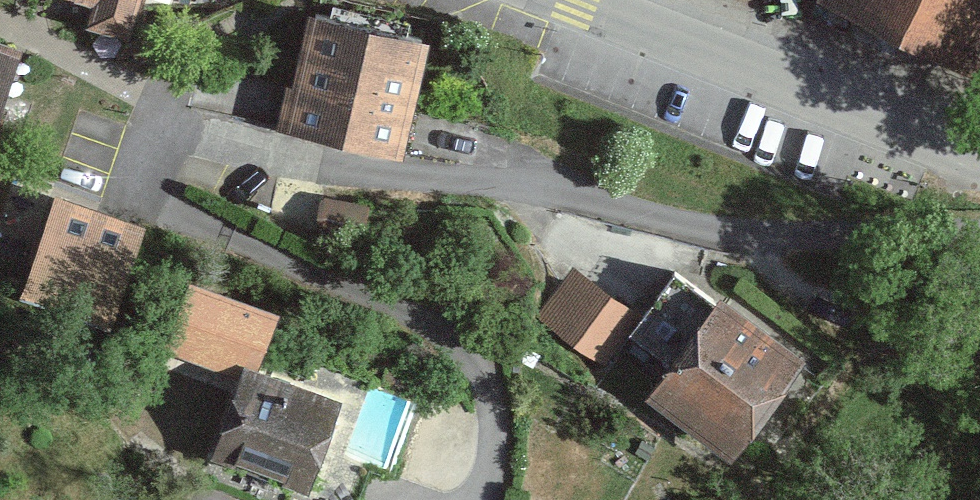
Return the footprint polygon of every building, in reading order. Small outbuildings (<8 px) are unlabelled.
[(136,21),(142,0),(63,0),(136,21)] [(956,57),(979,4),(979,0),(827,0),(956,57)] [(425,35),(305,10),(279,135),(399,160),(425,35)] [(0,31),(0,120),(25,39),(0,31)] [(146,228),(57,198),(26,291),(114,321),(146,228)] [(632,316),(578,275),(546,317),(601,357),(632,316)] [(802,358),(711,292),(640,389),(731,455),(802,358)] [(279,322),(194,293),(172,358),(239,381),(214,456),(307,488),(339,398),(262,371),(279,322)]
